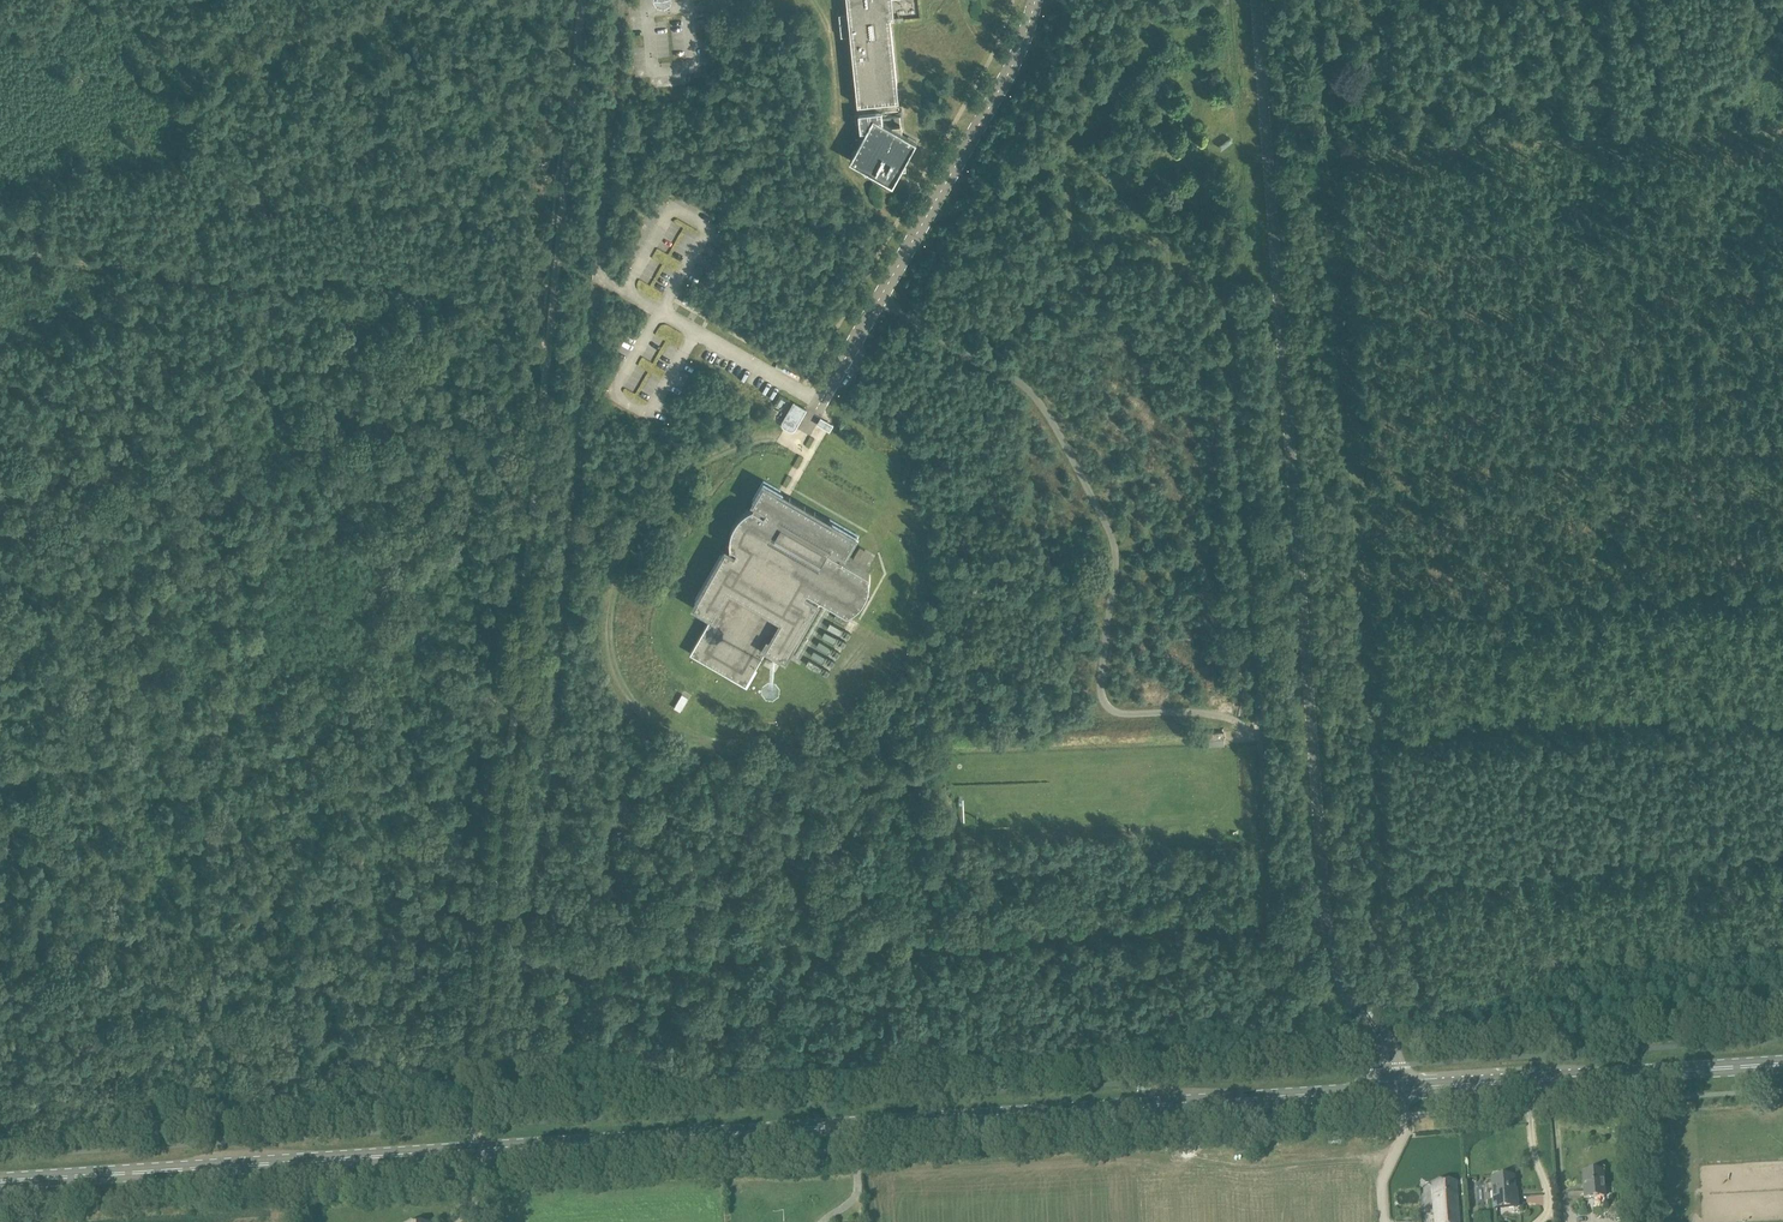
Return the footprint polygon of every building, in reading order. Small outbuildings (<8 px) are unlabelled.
[(840,15),(842,37),(851,36),(859,114),(877,112),(878,118),(874,116),(867,129),(861,129),(866,174),(875,173),(894,183),(901,170),(907,169),(902,125),(893,126),(884,121),(883,111),(888,111),(893,110),(901,110),(891,22),(893,22),(895,22),(895,20),(895,17),(893,0),(847,0),(848,5),(849,14),(848,14),(840,15)] [(683,302),(693,308),(694,308),(699,300),(688,293),(683,302)] [(784,426),(785,428),(789,430),(791,430),(793,430),(794,430),(796,428),(801,419),(806,410),(794,402),(783,421),(783,422),(783,423),(783,425),(784,426)] [(830,430),(833,425),(821,418),(818,424),(828,430),(829,430),(830,430)] [(690,653),(721,671),(746,685),(768,648),(783,657),(784,656),(786,651),(788,652),(789,653),(818,601),(817,601),(816,600),(818,596),(848,613),(853,610),(858,606),(862,602),(865,597),(868,592),(869,587),(870,581),(870,574),(841,557),(843,553),(844,554),(845,555),(856,535),(827,519),(827,520),(831,522),(829,526),(776,496),(779,491),(764,482),(753,502),(754,502),(756,503),(754,507),(753,506),(752,507),(747,510),(742,513),(739,517),(735,522),(733,527),(731,532),(730,538),(730,543),(730,545),(731,546),(729,550),(727,549),(726,548),(697,600),(698,600),(699,601),(697,606),(696,605),(696,606),(712,615),(690,653)] [(674,708),(680,712),(688,698),(682,695),(674,708)] [(1582,1173),(1584,1199),(1604,1197),(1602,1172),(1582,1173)] [(1513,1177),(1491,1179),(1494,1210),(1517,1208),(1515,1190),(1514,1190),(1513,1177)] [(1456,1182),(1432,1183),(1434,1221),(1458,1221),(1456,1182)]
